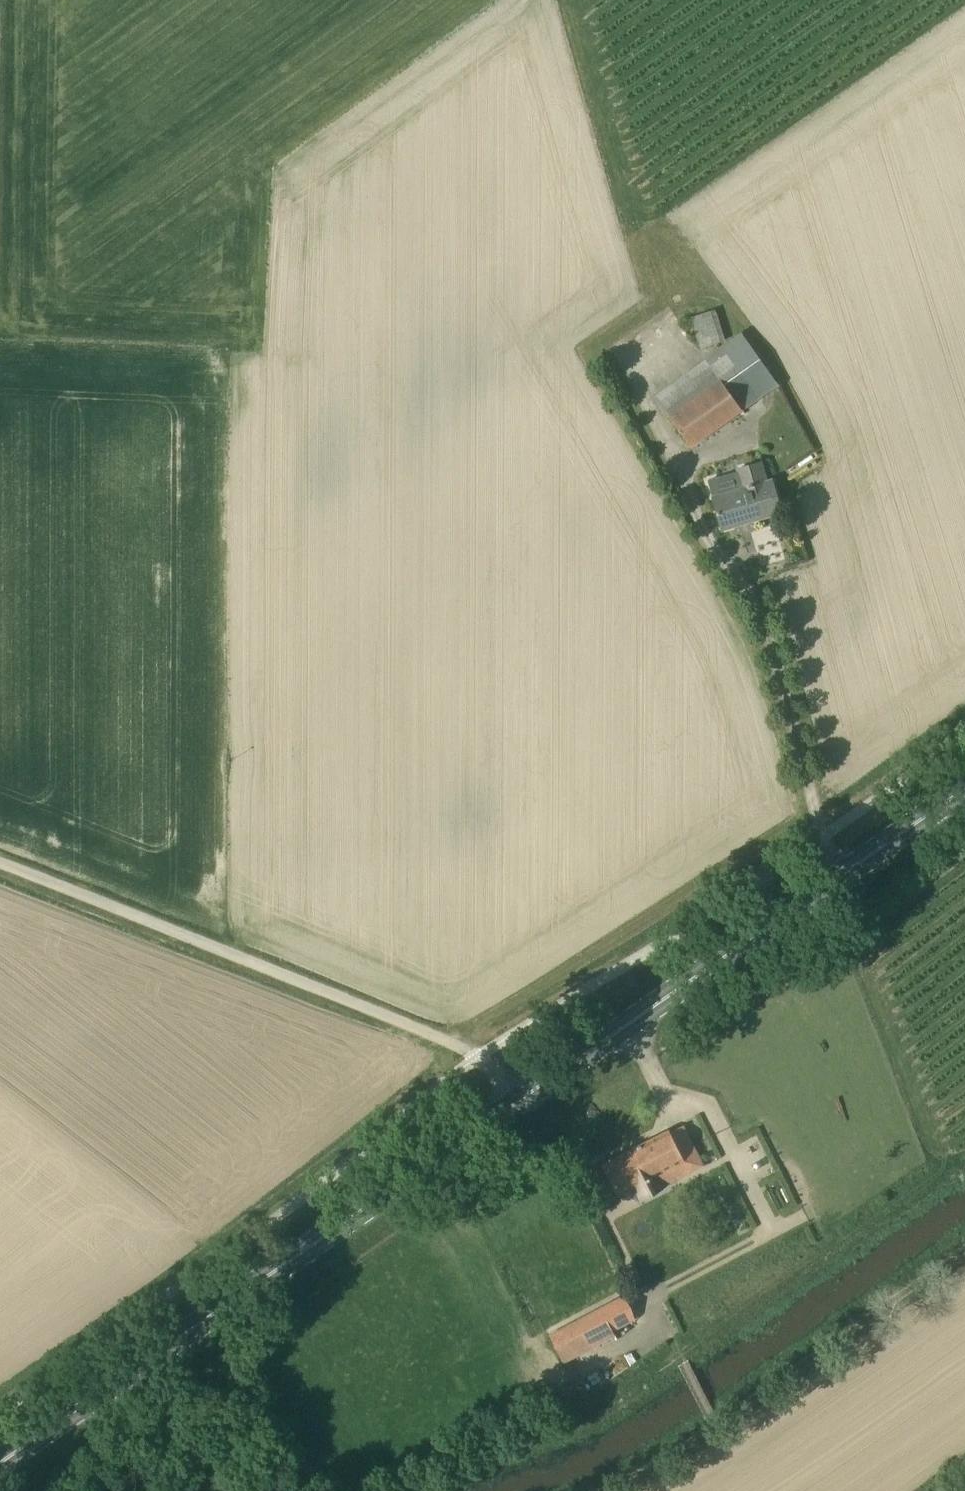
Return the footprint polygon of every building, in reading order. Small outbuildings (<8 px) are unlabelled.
[(700,349),(727,341),(717,308),(690,317),(700,349)] [(724,384),(720,379),(669,415),(692,448),(760,399),(740,373),(724,384)] [(766,481),(761,462),(737,469),(739,473),(709,482),(713,497),(723,529),(782,512),(772,479),(766,481)] [(670,1130),(603,1164),(617,1194),(652,1176),(657,1187),(700,1166),(682,1130),(672,1135),(670,1130)] [(580,1317),(595,1346),(616,1335),(614,1330),(635,1319),(623,1296),(580,1317)]
